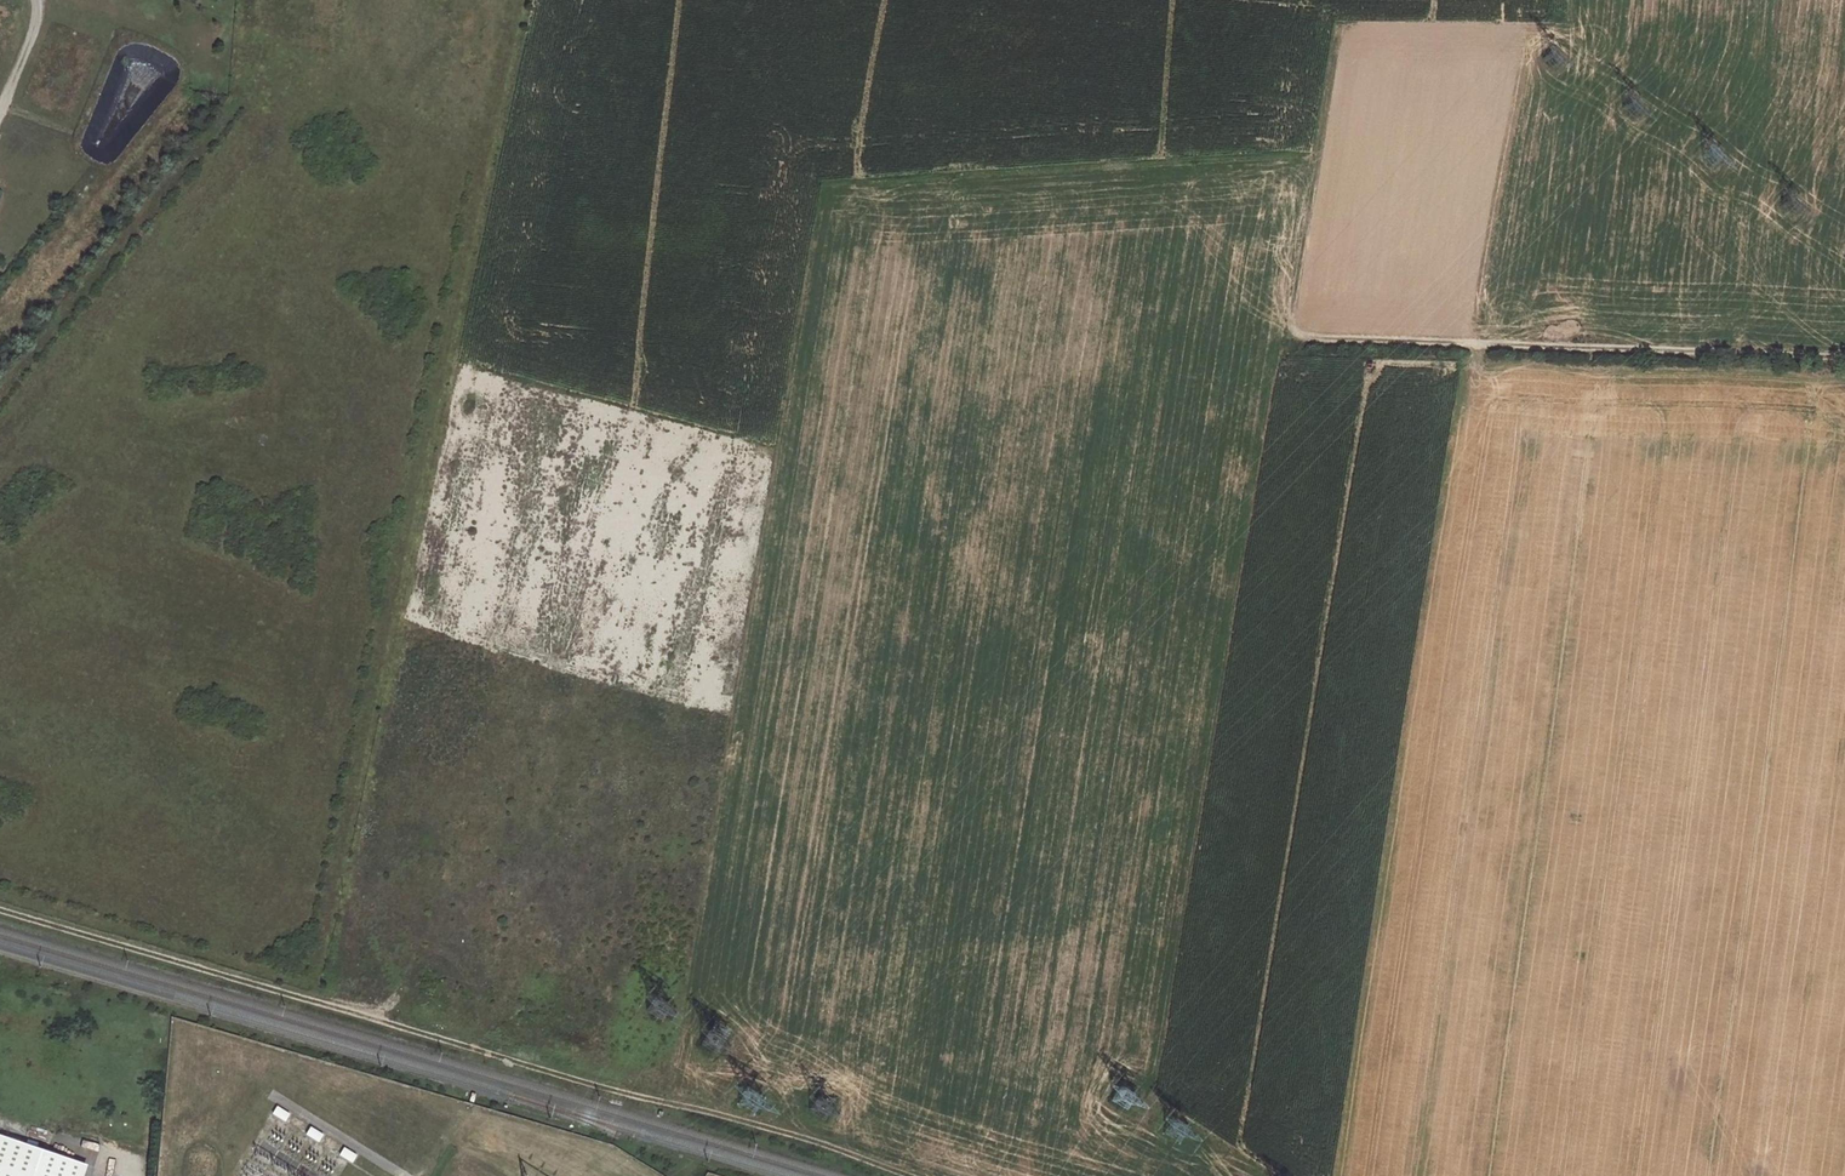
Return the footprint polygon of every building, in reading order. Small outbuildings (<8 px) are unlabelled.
[(292,1115),(279,1107),(275,1113),(288,1121),(292,1115)] [(325,1136),(312,1128),(308,1134),(321,1142),(325,1136)] [(0,1134),(0,1175),(85,1175),(89,1164),(0,1134)] [(358,1156),(345,1148),(341,1154),(354,1162),(358,1156)]
